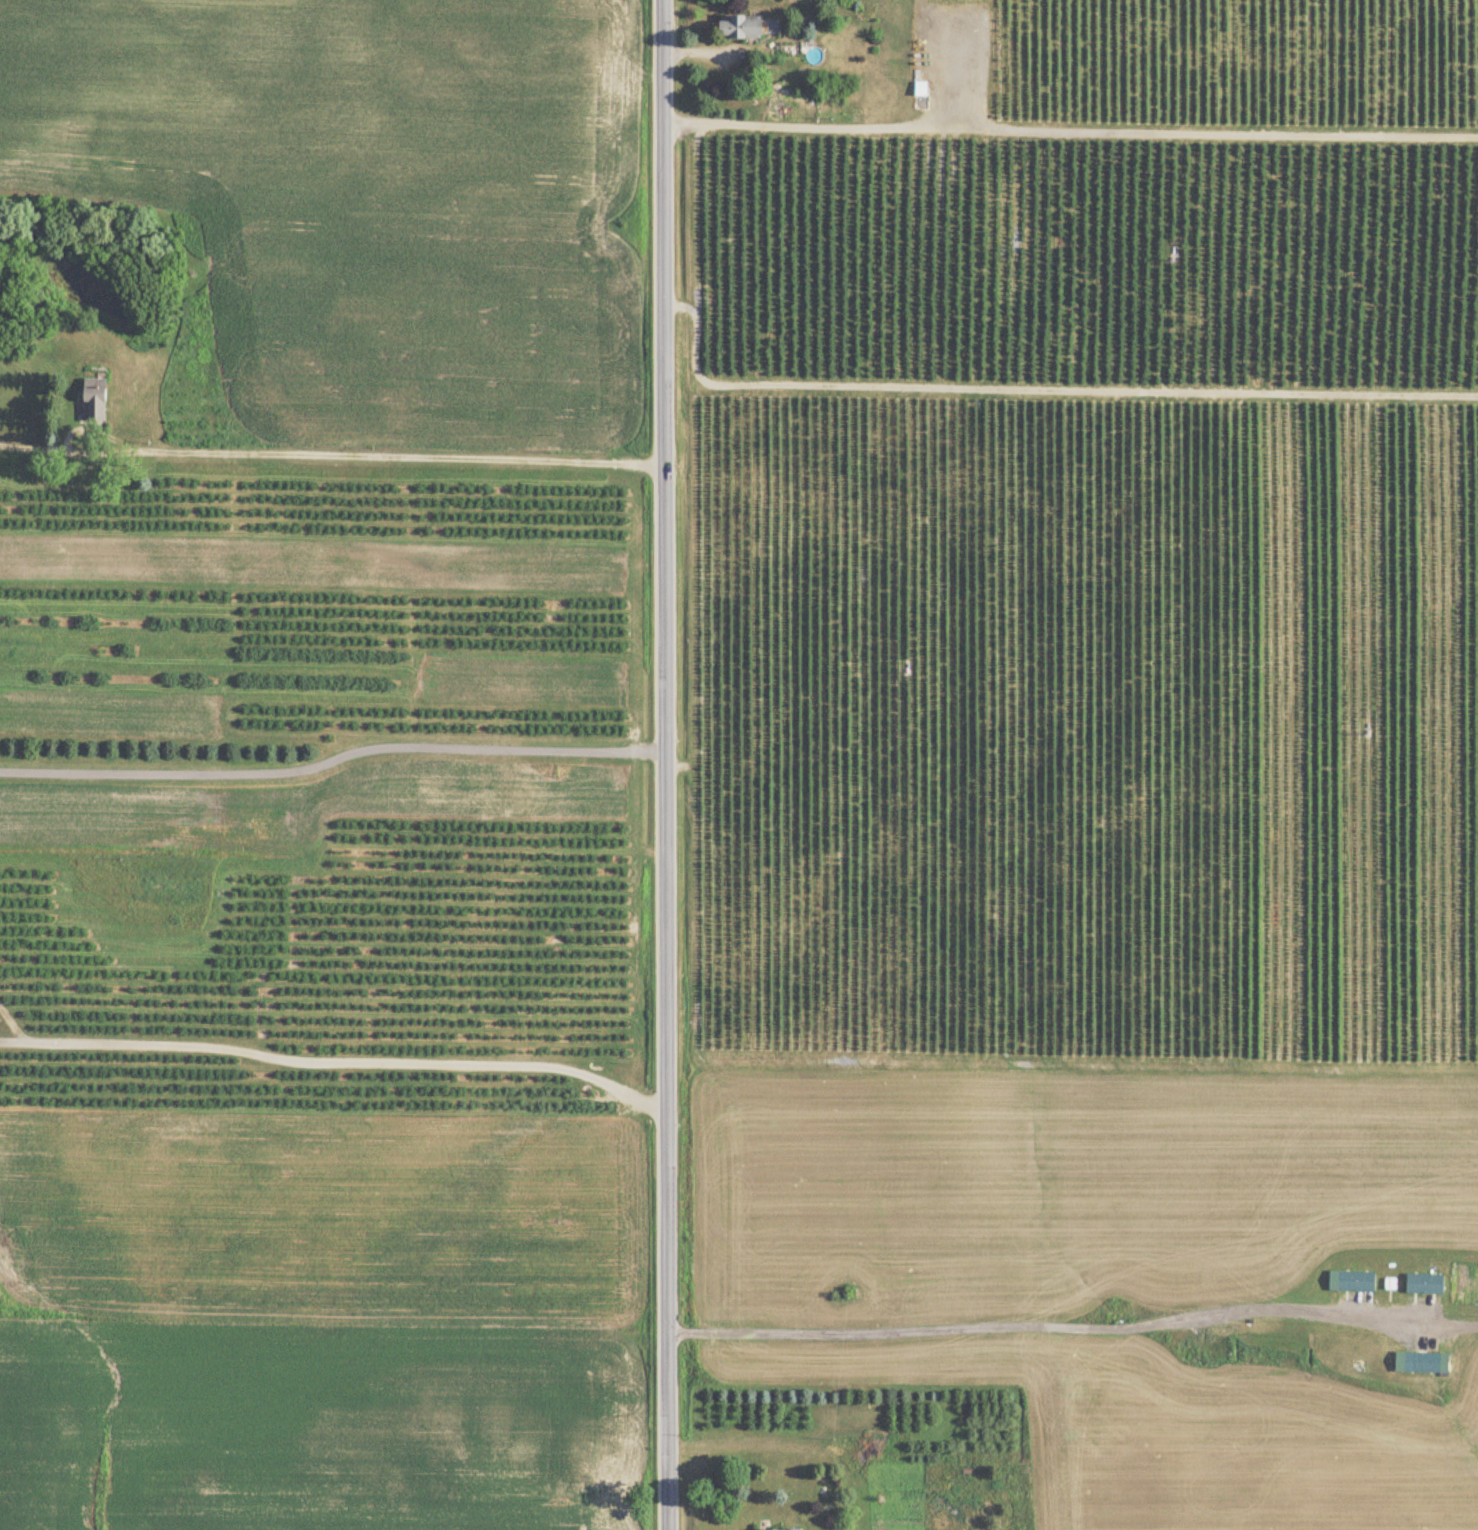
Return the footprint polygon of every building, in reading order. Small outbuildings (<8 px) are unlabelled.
[(779,37),(780,18),(715,17),(714,37),(779,37)] [(86,421),(111,421),(111,378),(86,378),(86,421)] [(1337,1291),(1376,1291),(1376,1272),(1337,1272),(1337,1291)] [(1444,1294),(1444,1275),(1406,1275),(1406,1294),(1444,1294)] [(1441,1354),(1403,1354),(1403,1373),(1441,1373),(1441,1354)]
